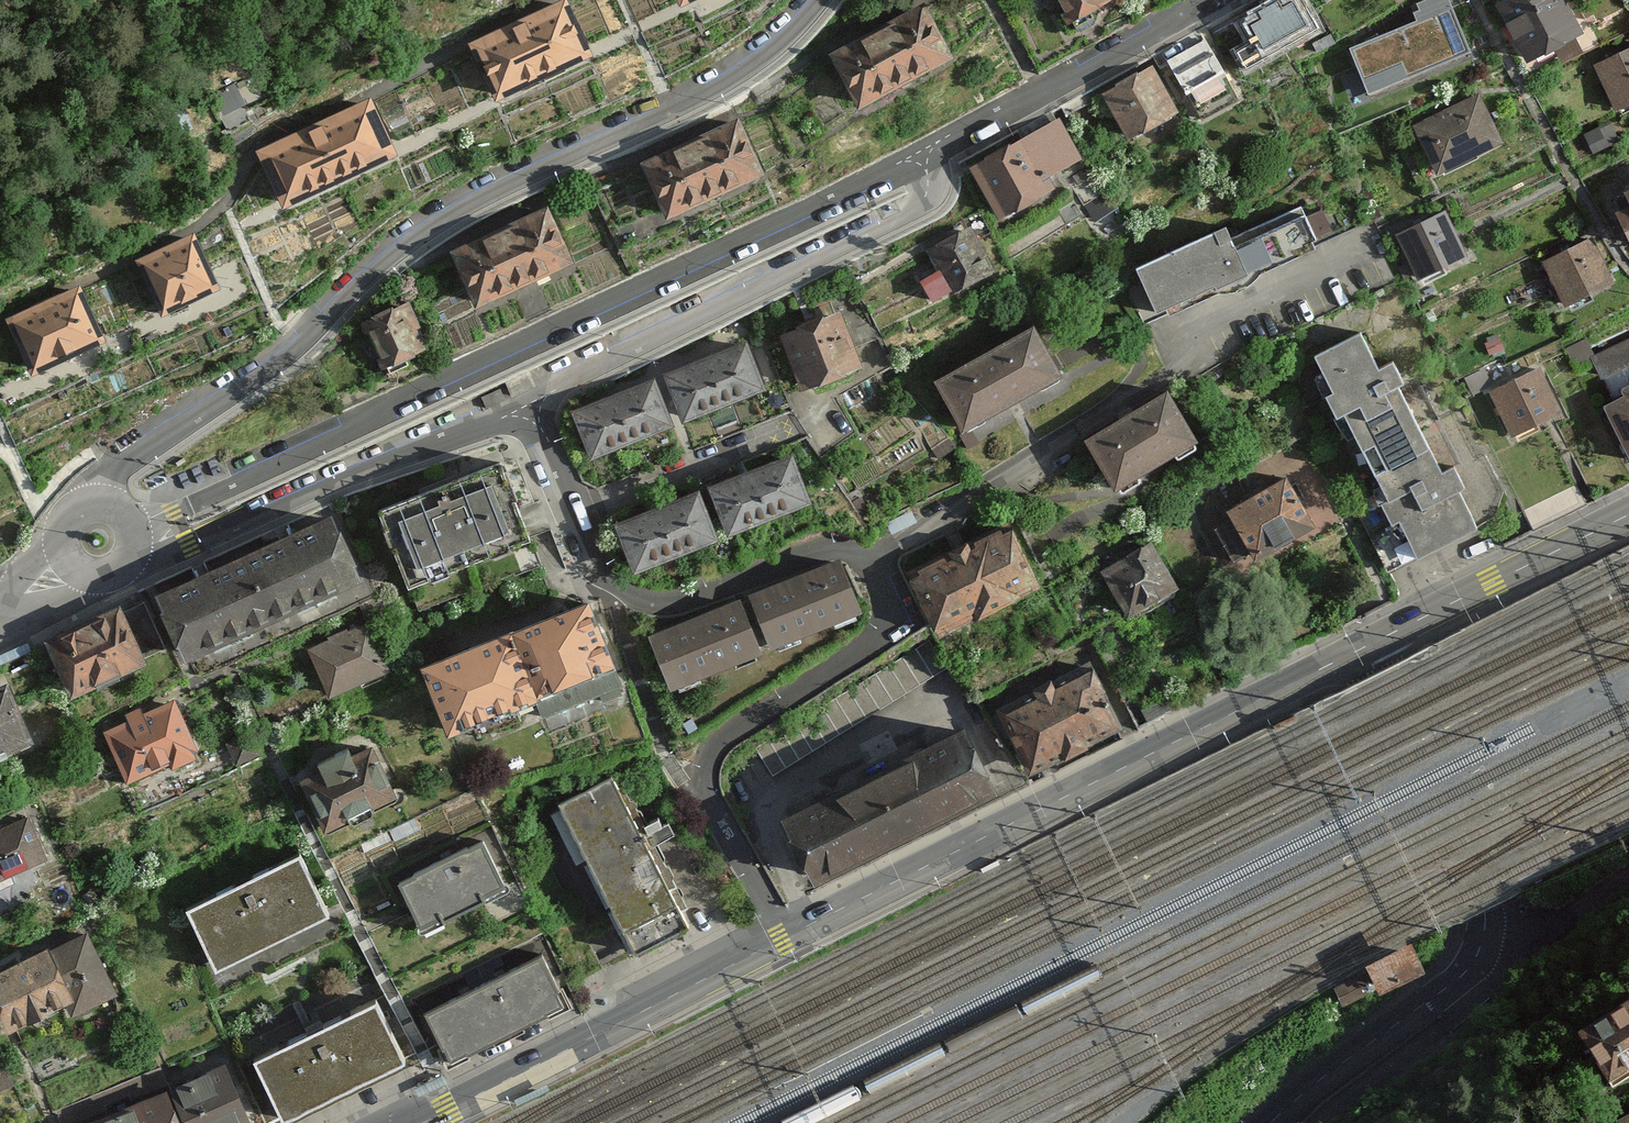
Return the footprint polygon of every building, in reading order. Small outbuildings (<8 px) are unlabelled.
[(1078,32),(1122,5),(1118,0),(1059,0),(1078,32)] [(1253,86),(1334,41),(1311,0),(1285,0),(1241,25),(1253,47),(1236,56),(1253,86)] [(1471,54),(1449,0),(1425,0),(1417,3),(1419,10),(1414,12),(1417,21),(1350,49),(1369,95),(1471,54)] [(1393,9),(1411,0),(1388,0),(1393,9)] [(1500,13),(1533,74),(1594,42),(1572,0),(1524,0),(1500,13)] [(929,10),(836,61),(865,117),(958,67),(929,10)] [(564,11),(481,51),(501,93),(584,53),(564,11)] [(1205,103),(1245,86),(1222,32),(1181,50),(1205,103)] [(1598,69),(1622,121),(1628,118),(1628,55),(1598,69)] [(1161,71),(1103,100),(1128,153),(1187,125),(1161,71)] [(1481,95),(1416,126),(1444,184),(1510,153),(1481,95)] [(264,156),(284,200),(391,152),(371,108),(264,156)] [(741,125),(644,165),(669,226),(766,186),(741,125)] [(1063,125),(973,172),(1002,226),(1091,180),(1063,125)] [(550,212),(452,257),(479,316),(578,272),(550,212)] [(1450,215),(1400,237),(1424,290),(1474,267),(1450,215)] [(977,232),(932,252),(954,302),(999,282),(977,232)] [(1237,236),(1145,276),(1167,327),(1260,287),(1237,236)] [(192,241),(149,262),(170,306),(213,286),(192,241)] [(1601,244),(1549,267),(1571,314),(1622,291),(1601,244)] [(38,310),(12,321),(35,371),(99,343),(76,292),(52,303),(38,310)] [(409,308),(362,329),(384,380),(432,360),(409,308)] [(845,308),(779,328),(798,389),(864,368),(845,308)] [(1033,319),(933,373),(963,428),(1063,374),(1033,319)] [(1377,321),(1313,352),(1414,559),(1478,527),(1377,321)] [(1599,347),(1593,334),(1572,343),(1581,365),(1597,358),(1603,373),(1628,362),(1628,334),(1599,347)] [(661,384),(680,433),(771,398),(752,349),(661,384)] [(1537,366),(1488,389),(1509,435),(1559,412),(1537,366)] [(661,384),(570,420),(590,469),(680,433),(661,384)] [(1166,396),(1089,443),(1118,489),(1195,442),(1166,396)] [(1605,413),(1628,464),(1628,402),(1605,413)] [(794,449),(709,479),(727,530),(812,500),(794,449)] [(505,475),(383,523),(415,602),(537,554),(505,475)] [(1285,477),(1223,511),(1252,565),(1315,531),(1285,477)] [(702,485),(615,517),(633,567),(721,535),(702,485)] [(207,574),(159,597),(185,654),(357,573),(330,516),(290,535),(207,574)] [(1019,534),(914,584),(944,646),(1049,595),(1019,534)] [(1154,546),(1104,573),(1131,623),(1182,596),(1154,546)] [(754,602),(775,656),(868,621),(847,566),(754,602)] [(519,641),(546,717),(623,689),(597,608),(519,641)] [(745,608),(653,641),(675,703),(767,669),(745,608)] [(123,612),(43,647),(72,711),(151,676),(123,612)] [(371,628),(309,655),(332,709),(395,682),(371,628)] [(519,641),(426,674),(453,750),(546,717),(519,641)] [(1087,668),(992,711),(1022,776),(1117,733),(1087,668)] [(17,737),(0,693),(0,744),(17,737)] [(180,704),(106,736),(131,793),(205,761),(180,704)] [(888,774),(916,829),(999,788),(972,733),(888,774)] [(378,755),(305,790),(329,840),(402,805),(378,755)] [(790,825),(816,879),(916,829),(888,774),(790,825)] [(612,777),(551,808),(629,956),(690,924),(612,777)] [(0,834),(0,886),(53,863),(34,819),(0,834)] [(397,875),(423,929),(506,890),(480,836),(397,875)] [(186,906),(215,965),(326,912),(297,852),(186,906)] [(0,970),(0,1001),(16,1034),(117,985),(89,928),(0,970)] [(1333,978),(1347,1006),(1371,995),(1373,997),(1427,971),(1411,939),(1333,978)] [(583,999),(558,948),(485,983),(510,1034),(583,999)] [(485,983),(422,1014),(447,1065),(510,1034),(485,983)] [(253,1055),(285,1117),(407,1055),(376,993),(253,1055)] [(1616,1089),(1628,1082),(1628,1014),(1588,1035),(1616,1089)] [(263,1119),(239,1064),(177,1091),(191,1122),(254,1122),(263,1119)] [(105,1122),(191,1122),(177,1091),(105,1122)]
